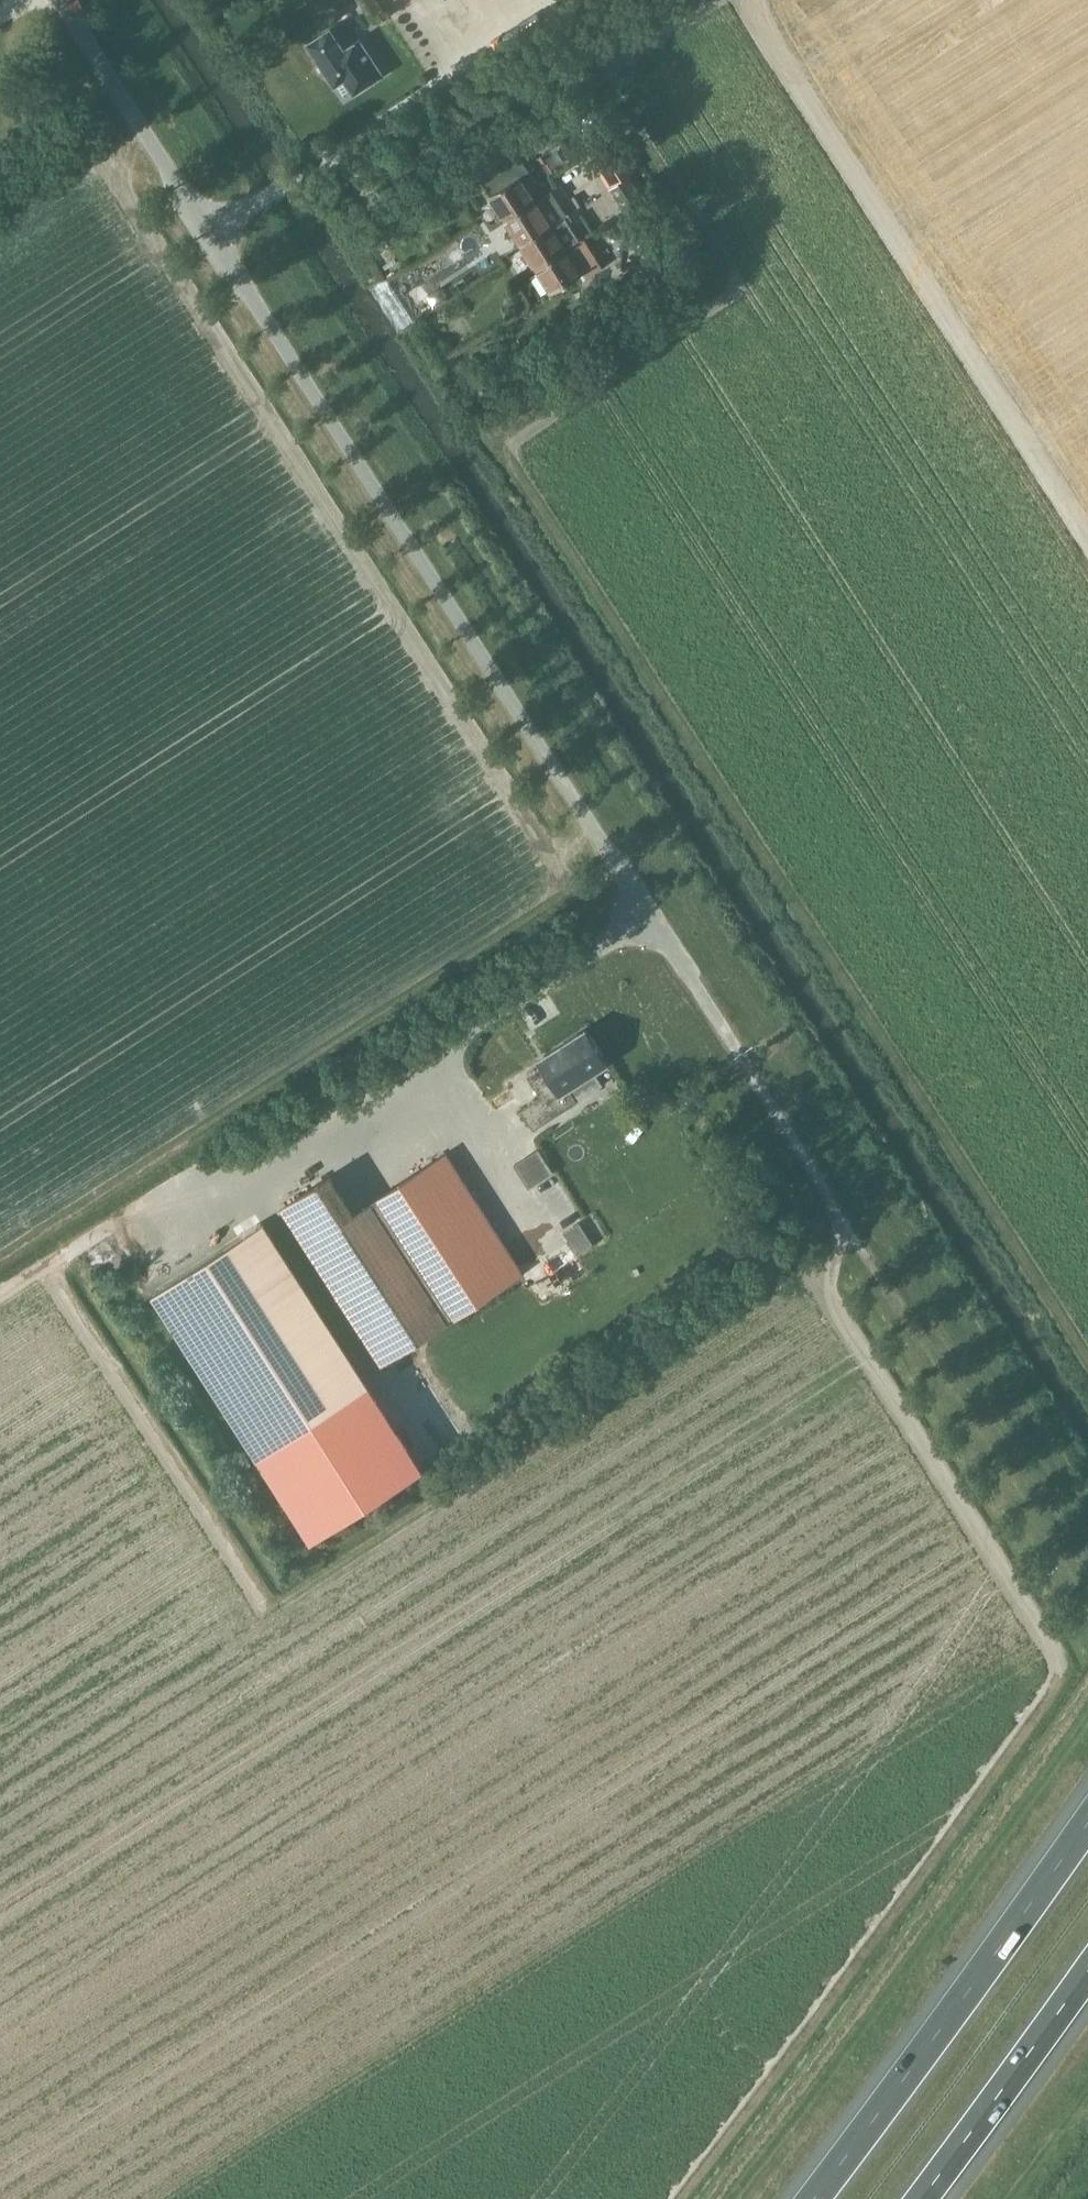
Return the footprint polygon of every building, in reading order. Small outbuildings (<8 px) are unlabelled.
[(330,27),(308,42),(335,83),(344,77),(353,92),(381,74),(359,39),(344,49),(330,27)] [(483,92),(492,86),(488,81),(479,86),(483,92)] [(611,184),(625,175),(617,162),(619,161),(606,140),(590,151),(601,171),(603,170),(611,184)] [(535,199),(527,187),(536,181),(528,169),(489,194),(505,219),(535,199)] [(625,175),(611,184),(621,200),(636,191),(625,175)] [(550,223),(543,212),(551,207),(543,194),(535,199),(505,219),(520,243),(550,223)] [(535,267),(581,237),(566,213),(550,223),(520,243),(535,267)] [(551,292),(581,273),(602,259),(588,235),(582,238),(581,237),(535,267),(551,292)] [(540,1096),(520,1109),(533,1129),(577,1101),(568,1087),(608,1062),(586,1028),(537,1059),(542,1065),(527,1075),(540,1096)] [(554,1225),(491,1127),(437,1162),(436,1161),(355,1214),(331,1177),(283,1208),(380,1360),(498,1284),(488,1268),(500,1261),(500,1260),(554,1225)] [(262,1221),(158,1288),(264,1453),(368,1385),(262,1221)]
